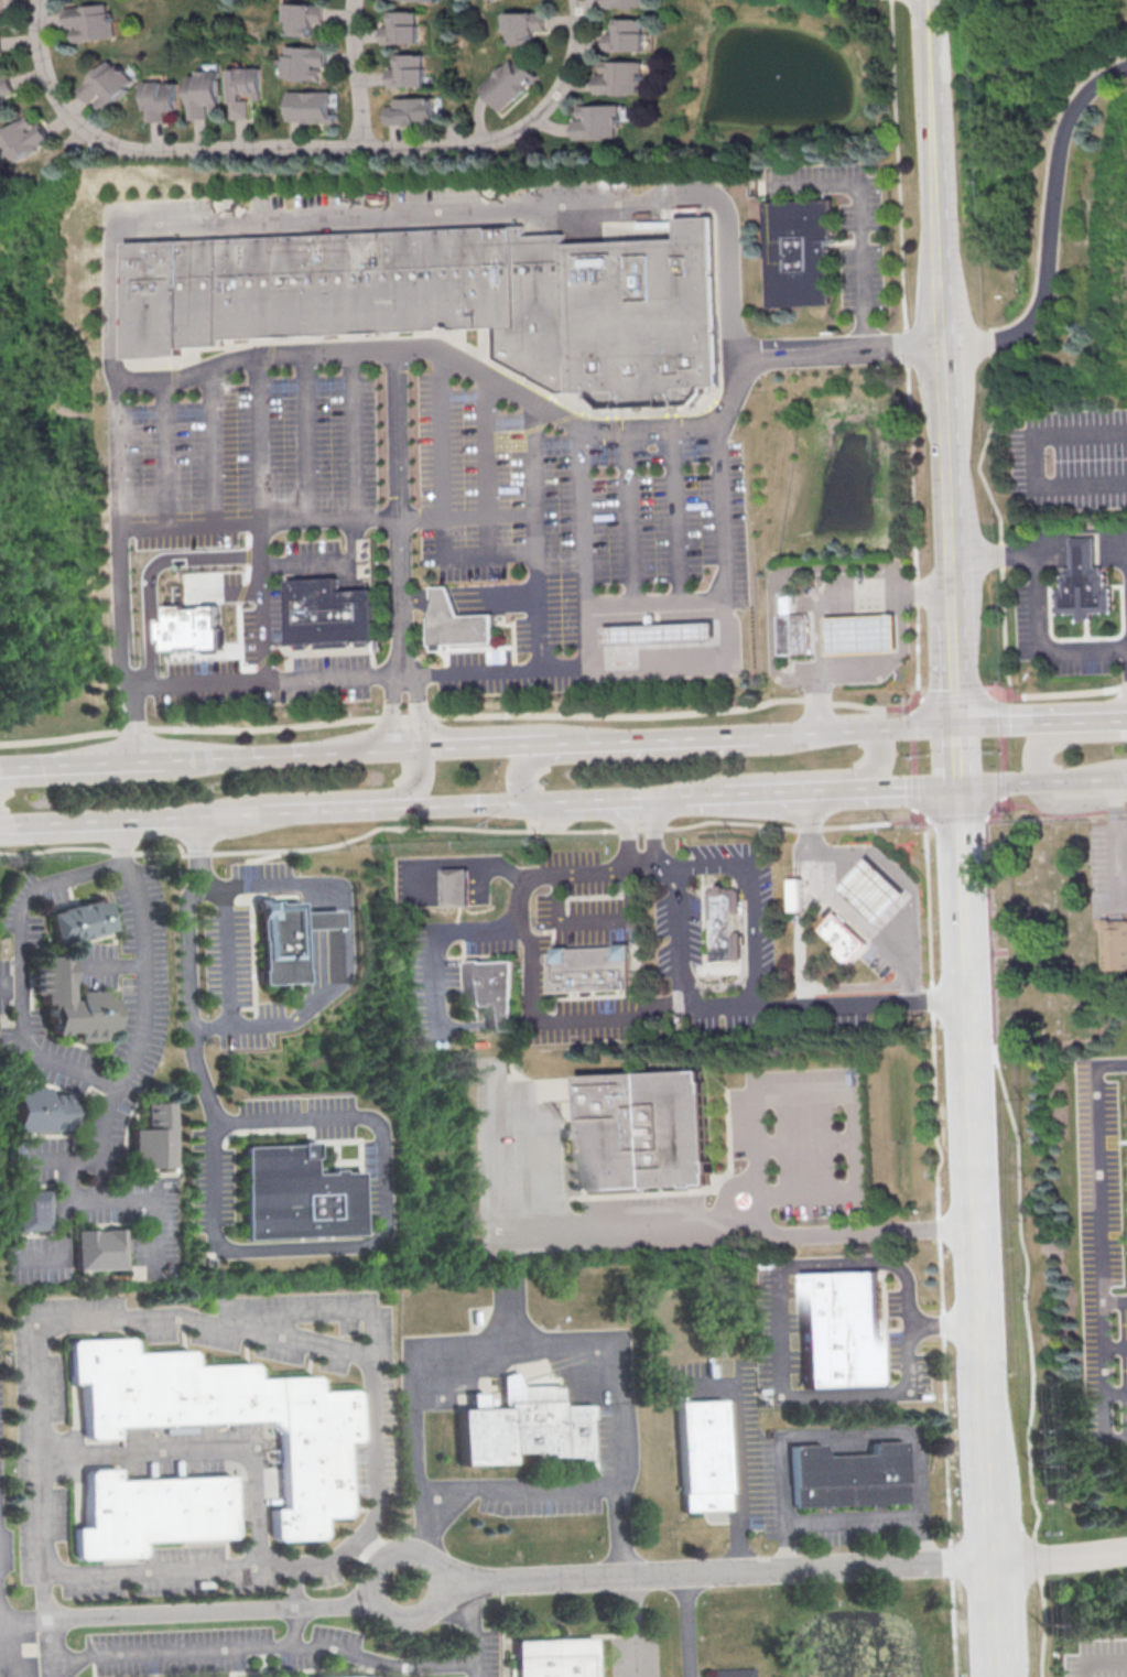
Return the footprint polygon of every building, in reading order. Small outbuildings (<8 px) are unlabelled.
[(278,2),(317,6),(316,23),(306,22),(306,36),(278,34),(279,20),(277,20),(278,2)] [(56,7),(57,28),(63,27),(64,41),(106,38),(105,12),(99,12),(99,4),(56,7)] [(389,11),(416,11),(416,42),(378,43),(378,25),(389,25),(389,11)] [(505,12),(544,12),(544,31),(534,31),(534,44),(505,44),(505,12)] [(615,18),(643,18),(643,51),(604,51),(604,32),(615,32),(615,18)] [(278,45),(322,47),(321,66),(305,65),(305,68),(313,68),(313,78),(272,76),(273,54),(277,54),(278,45)] [(394,54),(421,54),(421,85),(384,85),(384,67),(394,67),(394,54)] [(478,86),(508,58),(513,64),(521,57),(537,75),(499,109),(478,86)] [(124,79),(95,110),(86,102),(93,95),(90,93),(80,104),(67,91),(98,58),(106,66),(108,64),(124,79)] [(638,59),(638,93),(595,93),(595,75),(608,75),(608,72),(599,72),(599,59),(638,59)] [(218,69),(250,67),(251,89),(231,90),(231,100),(238,99),(239,117),(220,118),(218,69)] [(176,75),(186,75),(186,69),(207,68),(209,110),(199,111),(199,104),(197,104),(197,117),(178,117),(176,75)] [(136,80),(152,79),(152,83),(166,83),(167,109),(153,109),(153,120),(137,120),(136,80)] [(279,90),(323,91),(323,110),(329,110),(329,122),(315,122),(315,119),(279,119),(279,90)] [(388,97),(430,96),(431,121),(378,123),(378,106),(388,106),(388,97)] [(578,106),(619,104),(620,126),(616,126),(617,134),(574,137),(573,120),(586,120),(586,117),(579,117),(578,106)] [(42,137),(0,165),(0,127),(19,115),(26,125),(20,129),(21,131),(33,123),(42,137)] [(768,204),(833,201),(835,241),(831,241),(834,304),(773,307),(768,204)] [(565,244),(684,239),(683,219),(718,219),(727,386),(709,387),(708,393),(700,404),(609,409),(596,399),(596,393),(565,394),(497,358),(496,328),(217,340),(217,346),(174,348),(175,355),(121,358),(115,246),(523,227),(523,237),(565,236),(565,244)] [(1075,571),(1074,540),(1098,540),(1099,570),(1105,570),(1105,575),(1110,575),(1110,589),(1116,589),(1117,615),(1096,615),(1096,623),(1084,624),(1084,616),(1062,616),(1061,593),(1065,592),(1065,580),(1070,578),(1070,571),(1075,571)] [(290,582),(339,580),(339,593),(377,591),(379,640),(371,641),(371,647),(360,648),(360,641),(351,642),(353,648),(317,649),(317,643),(310,645),(310,650),(299,650),(299,645),(292,646),(290,582)] [(432,587),(447,586),(460,614),(494,614),(495,642),(446,643),(446,649),(435,649),(435,645),(431,646),(429,612),(433,606),(432,587)] [(792,656),(784,656),(780,656),(778,597),(783,596),(790,596),(791,616),(792,656)] [(220,647),(198,648),(198,646),(177,647),(177,649),(162,650),(161,640),(156,641),(155,618),(163,618),(162,604),(182,603),(182,606),(201,606),(201,604),(216,603),(217,625),(219,625),(220,647)] [(826,618),(898,615),(899,652),(828,656),(826,618)] [(791,616),(810,616),(811,654),(792,656),(791,616)] [(606,626),(719,620),(720,641),(607,647),(606,626)] [(838,885),(866,855),(903,890),(876,920),(838,885)] [(1068,861),(1068,876),(1080,876),(1079,859),(1068,861)] [(442,868),(444,906),(469,905),(468,867),(442,868)] [(789,878),(797,878),(804,878),(805,911),(797,910),(790,910),(789,878)] [(743,960),(713,961),(713,950),(715,950),(715,923),(711,923),(709,891),(720,891),(720,887),(728,887),(728,890),(737,889),(737,892),(740,892),(741,913),(736,913),(737,933),(743,933),(743,960)] [(53,916),(100,902),(101,906),(109,904),(117,930),(61,945),(53,916)] [(305,930),(308,984),(264,986),(260,904),(281,902),(281,905),(304,904),(304,913),(305,930)] [(304,913),(344,912),(344,929),(305,930),(304,913)] [(834,912),(866,940),(847,962),(834,950),(838,945),(820,929),(834,912)] [(1098,923),(1126,922),(1126,971),(1101,973),(1098,923)] [(554,948),(630,944),(631,987),(553,992),(551,954),(554,954),(554,948)] [(44,1007),(44,998),(37,999),(36,971),(44,971),(44,960),(71,959),(72,1003),(78,1002),(78,993),(104,992),(104,1002),(113,1002),(115,1032),(105,1032),(105,1041),(79,1042),(79,1035),(54,1036),(54,1024),(50,1024),(48,1006),(44,1007)] [(485,1002),(477,1002),(477,1004),(468,1005),(467,961),(478,960),(478,963),(512,962),(514,1029),(486,1030),(485,1002)] [(589,1192),(583,1079),(707,1071),(714,1186),(589,1192)] [(13,1091),(47,1090),(47,1100),(69,1099),(71,1132),(15,1134),(13,1091)] [(131,1130),(144,1129),(143,1106),(170,1105),(173,1168),(133,1170),(131,1130)] [(360,1175),(362,1233),(251,1238),(247,1149),(300,1147),(300,1144),(316,1143),(316,1159),(314,1159),(314,1177),(333,1176),(333,1172),(343,1172),(343,1176),(360,1175)] [(18,1193),(48,1192),(51,1232),(20,1233),(18,1193)] [(126,1231),(128,1269),(80,1272),(78,1233),(126,1231)] [(804,1276),(879,1273),(884,1386),(810,1388),(804,1276)] [(117,1425),(117,1436),(88,1437),(86,1381),(72,1382),(69,1341),(134,1339),(134,1352),(195,1350),(196,1365),(257,1362),(258,1378),(318,1376),(319,1392),(356,1389),(358,1438),(345,1439),(348,1514),(322,1515),(322,1536),(274,1538),(273,1507),(282,1507),(278,1427),(263,1418),(117,1425)] [(505,1406),(503,1375),(517,1371),(523,1386),(562,1385),(562,1404),(590,1404),(592,1459),(577,1459),(577,1457),(554,1457),(553,1452),(511,1453),(511,1463),(460,1464),(459,1409),(470,1408),(470,1393),(487,1393),(487,1407),(505,1406)] [(683,1403),(726,1400),(730,1511),(687,1513),(683,1403)] [(794,1447),(824,1446),(828,1458),(874,1456),(877,1445),(907,1443),(910,1505),(798,1508),(794,1447)] [(144,1539),(145,1555),(82,1557),(77,1557),(76,1528),(90,1528),(87,1474),(87,1471),(117,1470),(117,1481),(231,1476),(234,1535),(230,1535),(144,1539)] [(593,1636),(595,1676),(517,1676),(516,1640),(593,1636)] [(710,1668),(710,1676),(752,1676),(751,1667),(710,1668)]
